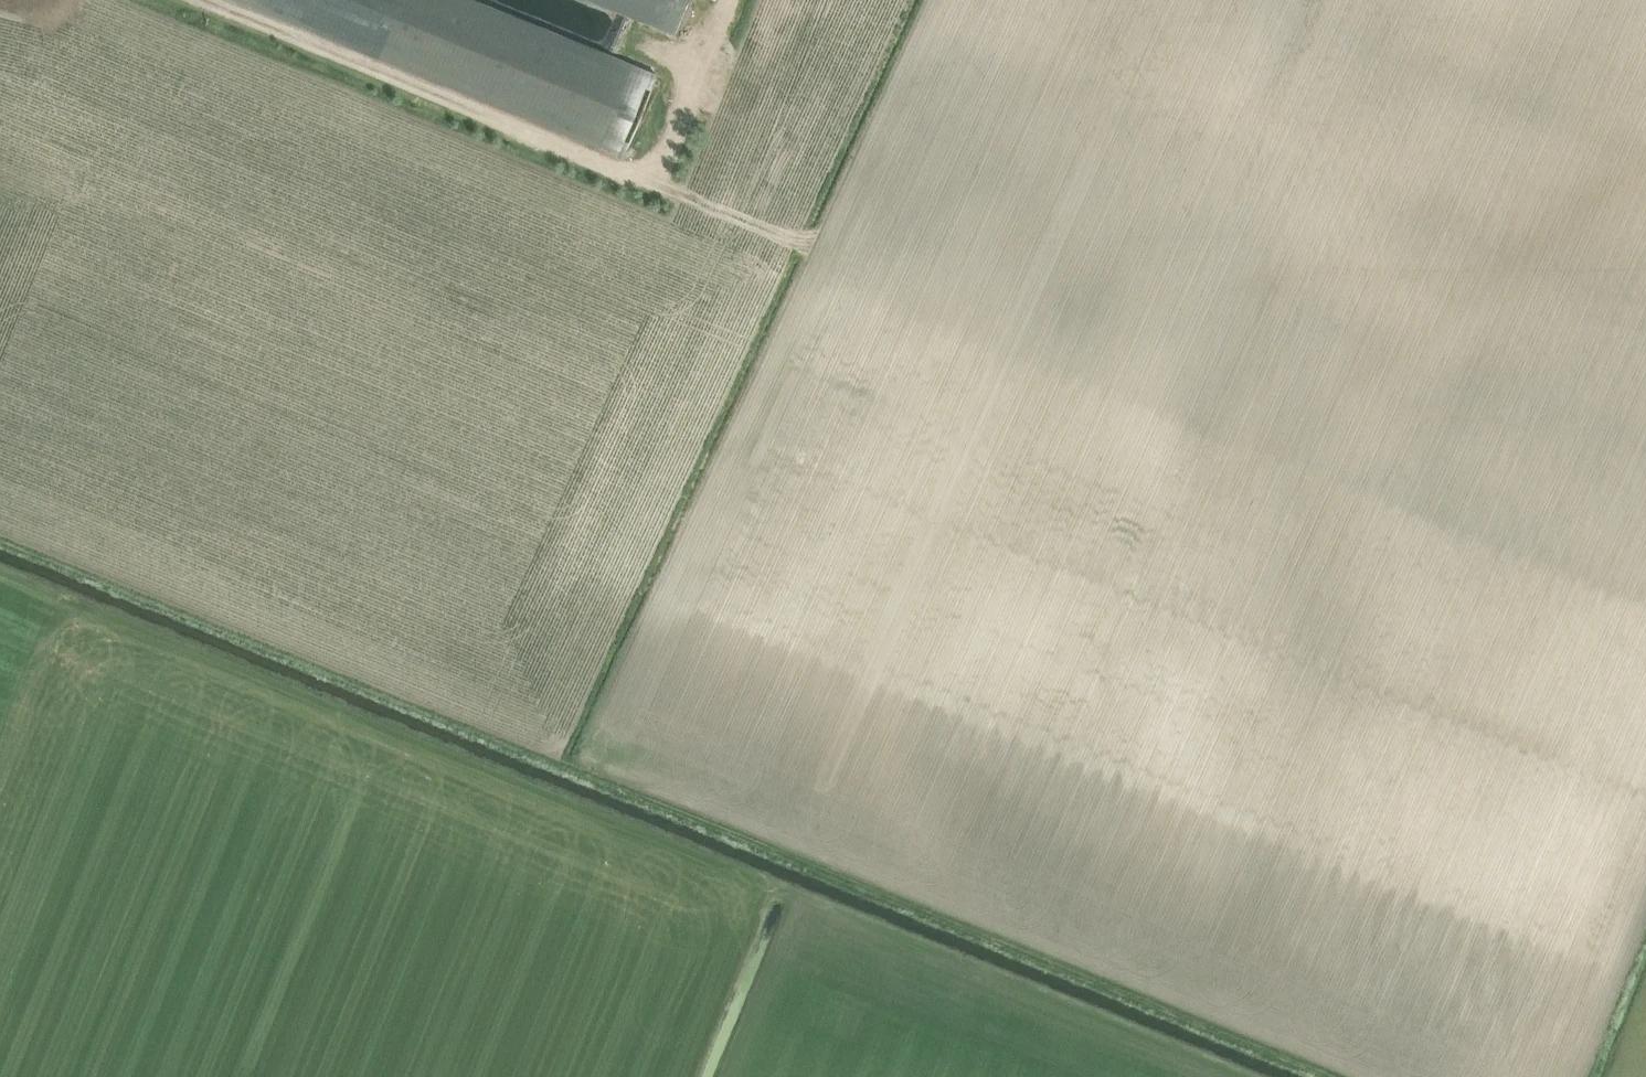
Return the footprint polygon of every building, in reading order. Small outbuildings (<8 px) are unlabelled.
[(476,0),(237,0),(623,156),(657,73),(476,0)] [(674,34),(688,0),(590,0),(674,34)]
